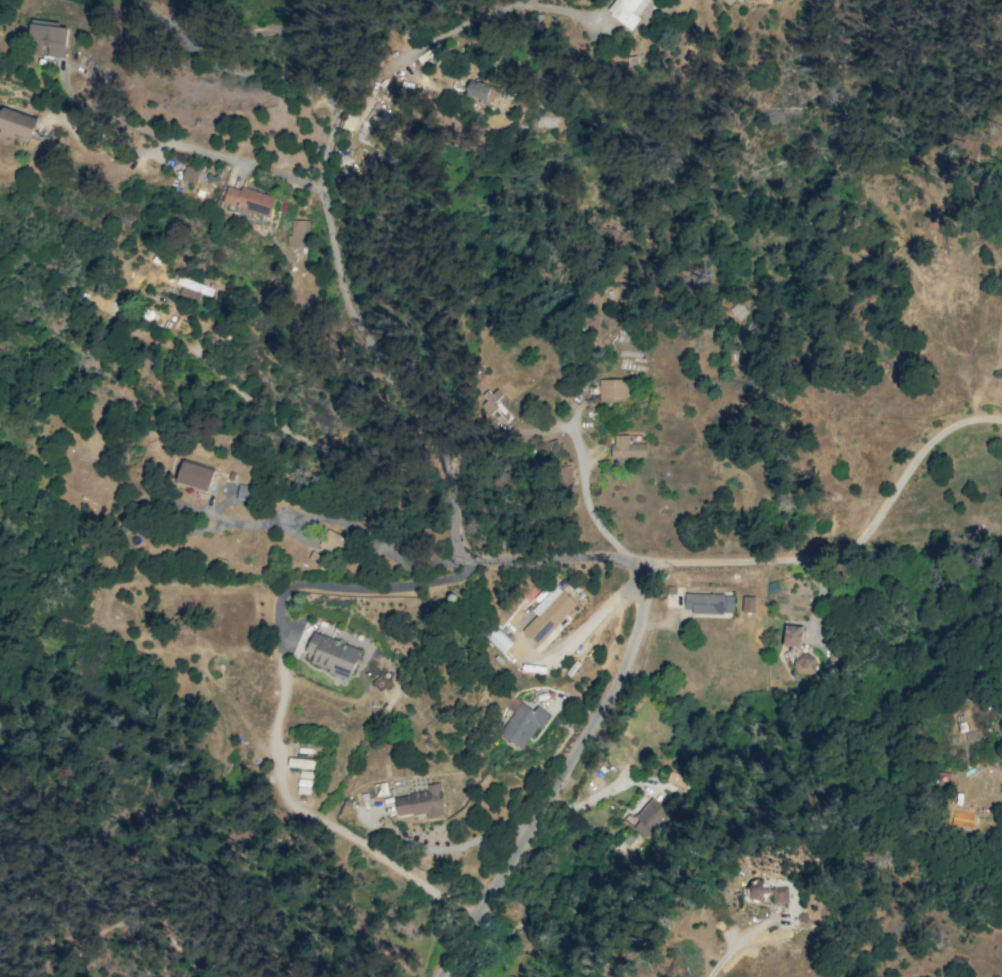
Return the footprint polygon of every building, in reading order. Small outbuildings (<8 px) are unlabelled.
[(610,12),(633,29),(655,0),(619,0),(610,12)] [(59,22),(32,19),(28,53),(65,58),(68,27),(59,26),(59,22)] [(496,85),(467,82),(466,97),(494,100),(496,85)] [(369,113),(383,119),(388,109),(374,102),(369,113)] [(5,129),(3,135),(16,138),(16,136),(32,139),(38,116),(0,107),(0,108),(0,128),(5,129)] [(182,179),(196,184),(201,171),(187,165),(182,179)] [(241,188),(241,189),(227,186),(223,204),(272,215),(276,195),(241,188)] [(287,248),(309,247),(308,220),(291,220),(291,235),(287,235),(287,248)] [(176,283),(181,285),(178,295),(198,301),(200,293),(211,296),(214,287),(178,276),(176,283)] [(627,379),(599,379),(600,402),(628,401),(627,379)] [(500,413),(499,391),(484,392),(484,413),(500,413)] [(647,458),(646,443),(628,444),(628,435),(612,435),(613,458),(647,458)] [(215,470),(183,460),(176,481),(209,491),(215,470)] [(252,486),(238,483),(236,498),(249,500),(252,486)] [(340,556),(349,541),(327,528),(318,544),(340,556)] [(531,610),(536,615),(521,631),(538,646),(577,603),(555,584),(531,610)] [(684,612),(733,613),(733,594),(685,593),(684,612)] [(754,597),(743,596),(742,611),(754,612),(754,597)] [(317,624),(306,619),(297,641),(308,645),(317,624)] [(792,673),(810,673),(811,654),(800,654),(801,626),(784,625),(783,645),(793,646),(792,673)] [(350,679),(361,649),(313,632),(306,652),(313,655),(310,664),(350,679)] [(549,713),(538,706),(534,711),(522,702),(500,733),(523,750),(549,713)] [(666,781),(683,788),(687,778),(670,771),(666,781)] [(428,791),(394,796),(397,816),(425,812),(426,818),(444,815),(440,782),(427,784),(428,791)] [(645,837),(668,811),(652,798),(630,823),(645,837)] [(768,884),(753,878),(747,895),(761,901),(768,884)] [(773,902),(787,902),(787,887),(773,887),(773,902)]
